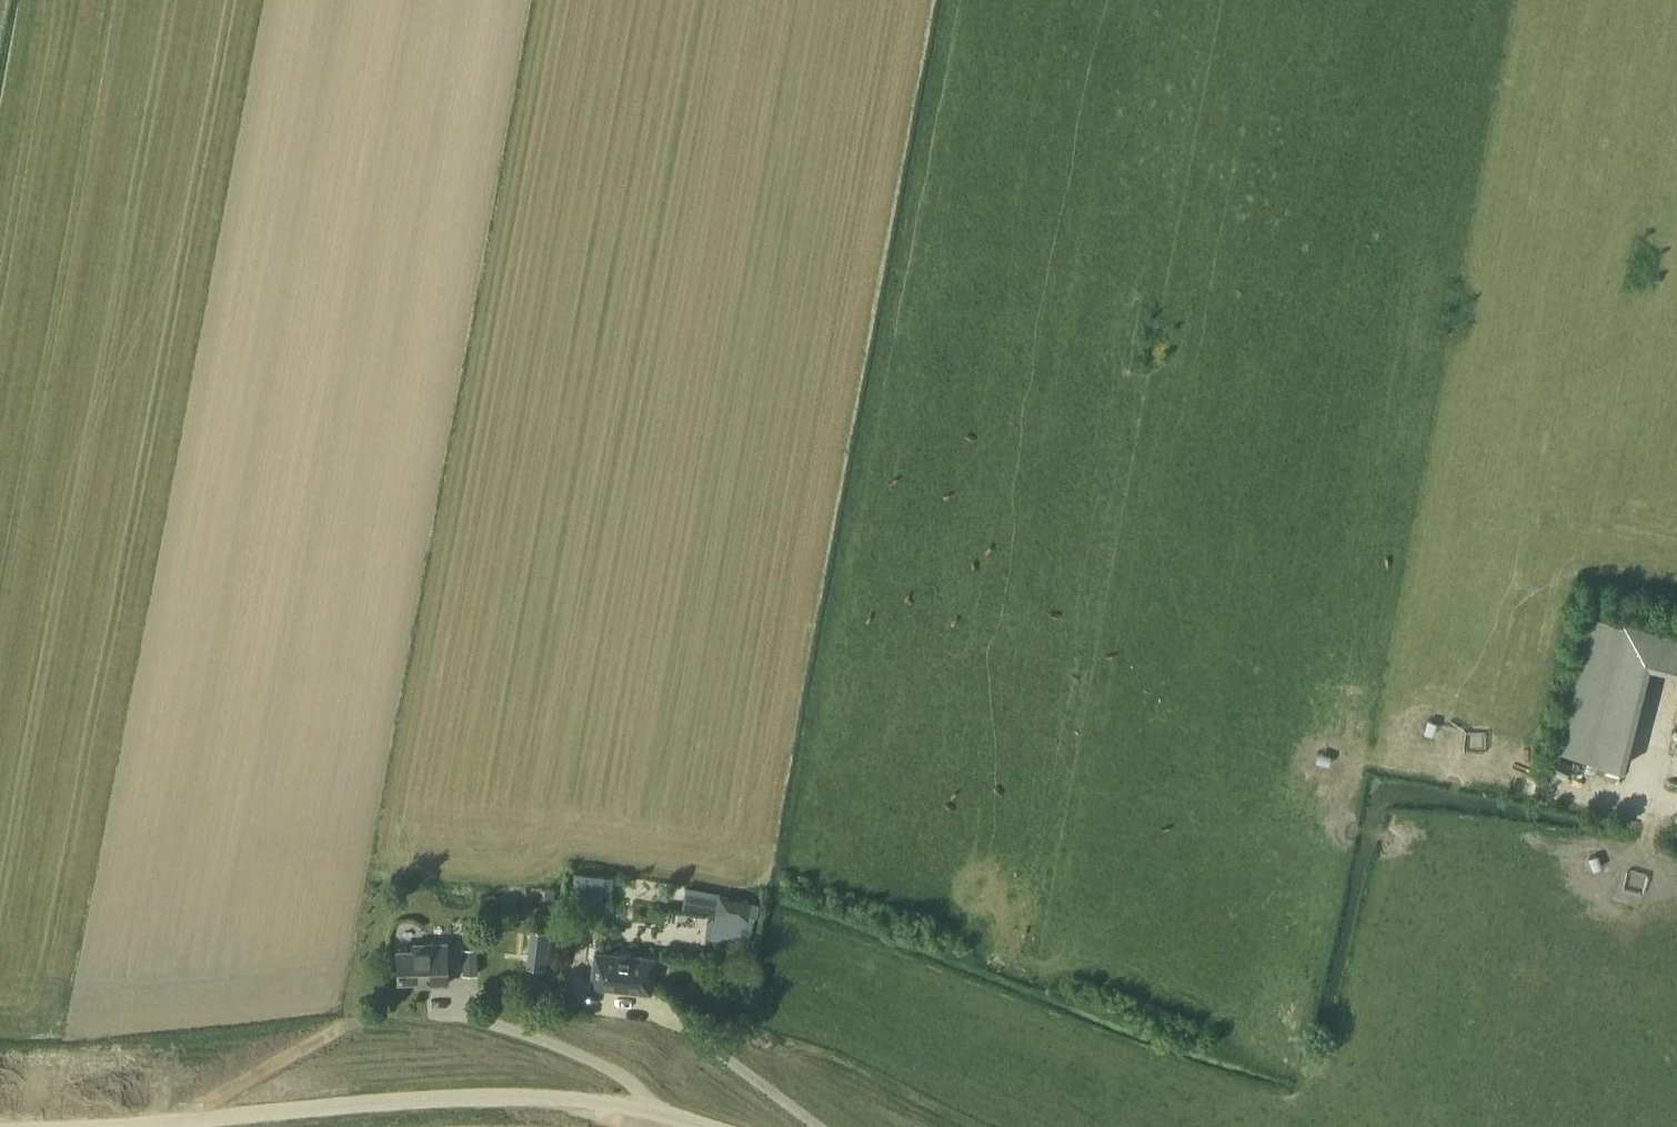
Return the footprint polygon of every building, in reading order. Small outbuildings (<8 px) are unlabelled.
[(574,875),(569,915),(598,919),(603,879),(574,875)] [(716,914),(748,919),(752,901),(748,900),(749,892),(724,888),(722,895),(719,895),(716,914)] [(531,929),(527,966),(549,969),(553,931),(531,929)] [(426,985),(447,985),(447,943),(427,943),(427,948),(397,949),(398,980),(426,980),(426,985)] [(463,949),(463,962),(477,962),(477,949),(463,949)] [(650,992),(653,959),(595,953),(591,986),(650,992)]
